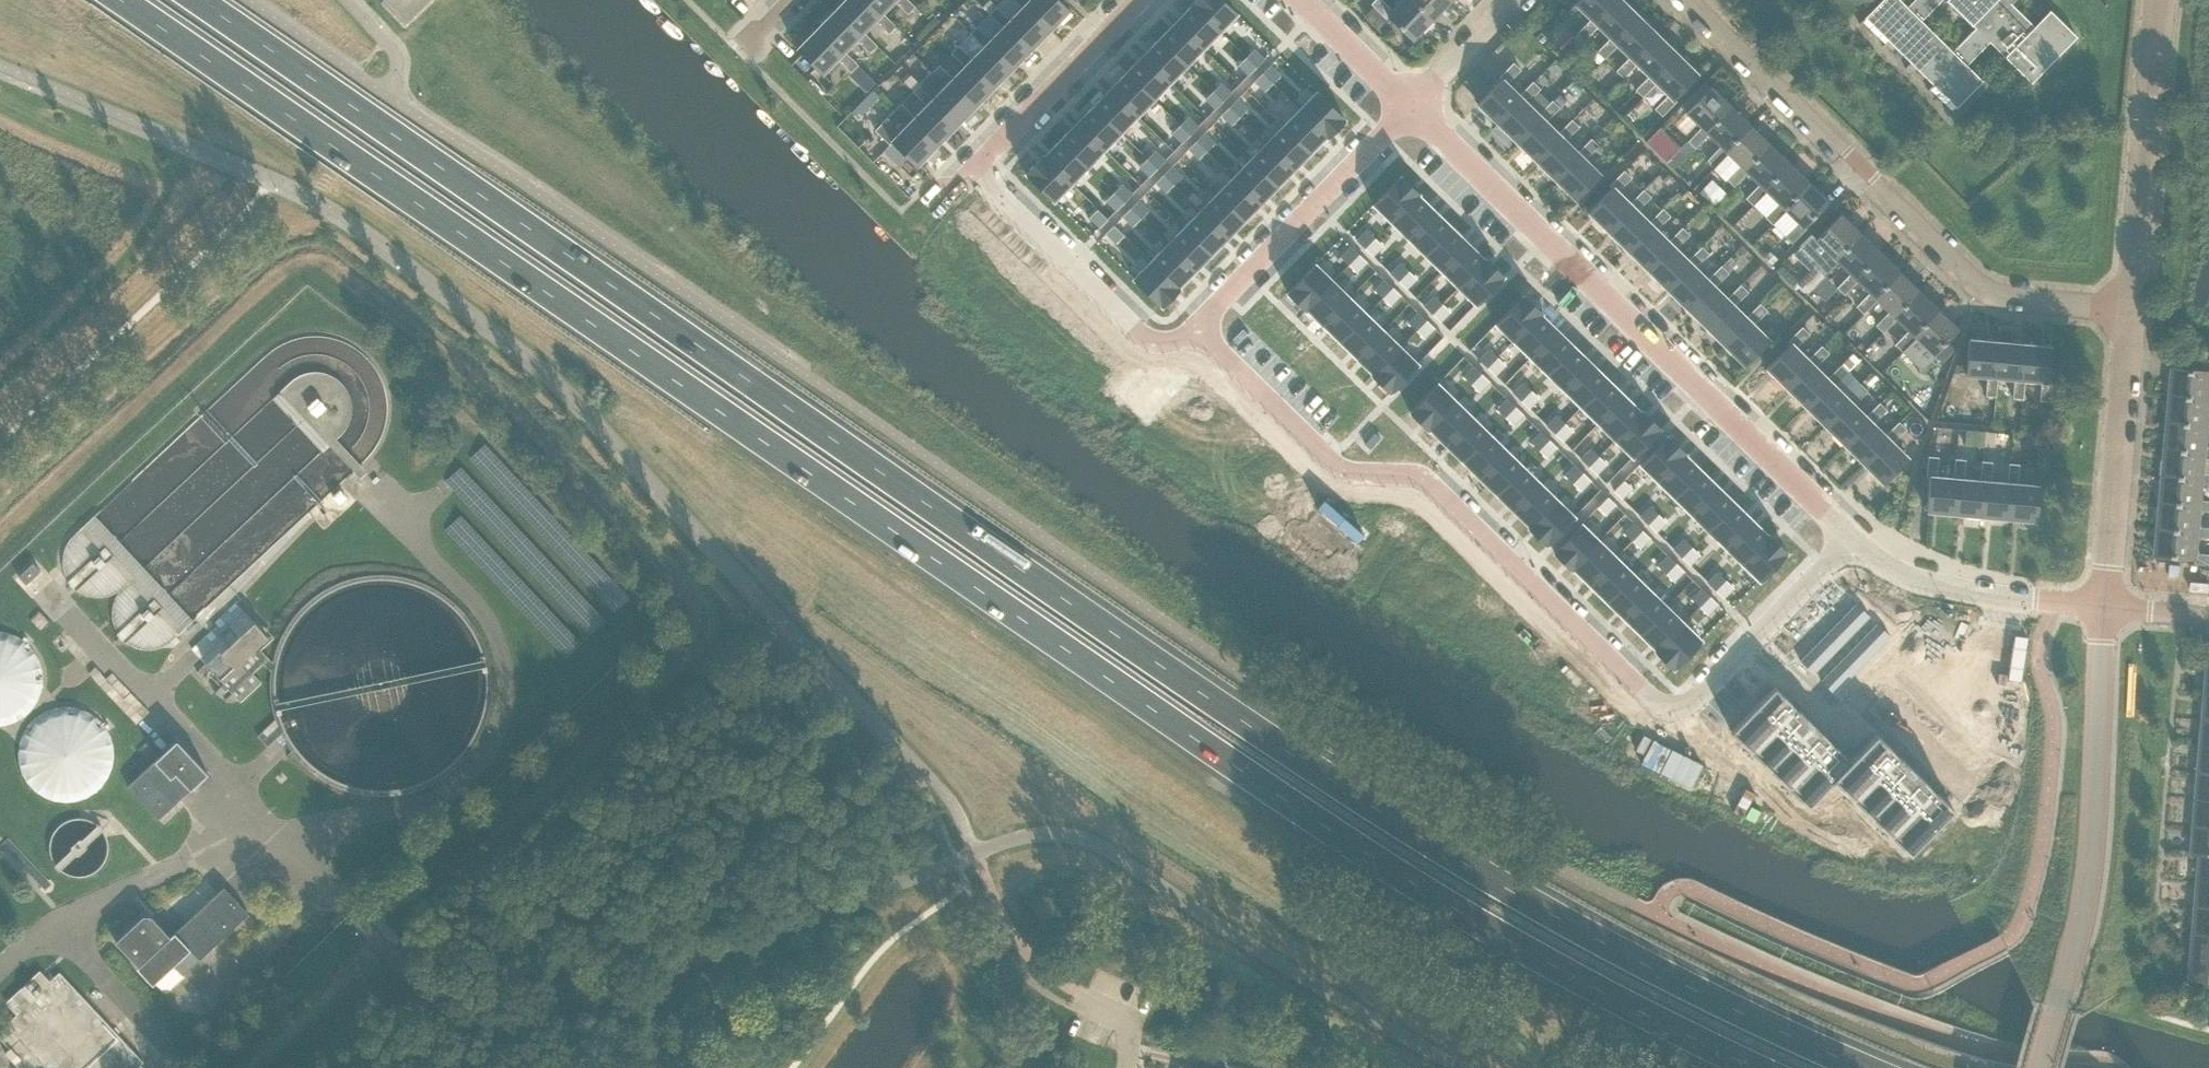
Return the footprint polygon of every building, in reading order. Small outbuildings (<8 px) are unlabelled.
[(835,10),(860,35),(863,31),(875,19),(889,33),(896,25),(882,12),(879,15),(863,0),(845,0),(835,10)] [(879,15),(882,12),(894,0),(863,0),(879,15)] [(908,13),(915,6),(909,0),(894,0),(908,13)] [(1021,8),(1025,4),(1050,29),(1069,9),(1060,0),(1029,0),(1028,0),(1014,0),(1021,8)] [(1191,3),(1219,31),(1237,13),(1223,0),(1194,0),(1191,3)] [(1364,15),(1382,34),(1394,21),(1412,39),(1432,19),(1412,0),(1402,0),(1392,10),(1382,0),(1375,0),(1371,4),(1373,5),(1364,15)] [(1432,19),(1451,0),(1412,0),(1432,19)] [(1575,3),(1591,19),(1577,32),(1584,39),(1598,26),(1595,23),(1617,0),(1578,0),(1575,3)] [(1595,23),(1598,26),(1610,38),(1596,51),(1604,59),(1617,45),(1614,42),(1639,17),(1622,0),(1617,0),(1595,23)] [(1901,0),(1882,0),(1864,18),(1956,107),(1983,80),(1967,65),(1990,41),(2031,82),(2076,36),(2050,11),(2035,26),(2012,3),(2015,0),(1913,0),(1907,6),(1901,0)] [(1191,5),(1175,21),(1203,48),(1219,31),(1191,3),(1190,4),(1191,5)] [(996,6),(989,14),(1002,27),(1006,24),(1031,48),(1050,29),(1025,4),(1021,8),(1010,20),(996,6)] [(835,10),(816,29),(841,54),(844,51),(856,39),(870,52),(877,45),(863,31),(860,35),(835,10)] [(1639,17),(1614,42),(1617,45),(1629,56),(1616,70),(1623,77),(1637,64),(1634,61),(1658,35),(1639,17)] [(1175,21),(1159,38),(1186,65),(1203,48),(1175,21)] [(977,26),(970,33),(983,46),(987,43),(1012,68),(1031,48),(1006,24),(1002,27),(991,39),(977,26)] [(816,29),(797,49),(822,74),(837,58),(851,71),(858,64),(844,51),(841,54),(816,29)] [(1658,35),(1634,61),(1637,64),(1649,76),(1635,89),(1642,96),(1656,83),(1653,80),(1678,54),(1658,35)] [(1159,38),(1142,55),(1170,82),(1186,65),(1159,38)] [(958,45),(951,52),(964,66),(968,63),(993,87),(1012,68),(987,43),(983,46),(972,59),(958,45)] [(894,63),(901,56),(889,45),(883,51),(894,63)] [(1254,49),(1246,57),(1256,66),(1264,58),(1254,49)] [(1678,54),(1653,80),(1656,83),(1668,94),(1654,108),(1662,115),(1676,101),(1674,98),(1698,74),(1678,54)] [(1142,55),(1126,72),(1153,98),(1170,82),(1142,55)] [(1246,57),(1238,65),(1248,75),(1256,66),(1246,57)] [(1501,79),(1477,103),(1497,123),(1522,98),(1519,95),(1507,83),(1521,69),(1513,62),(1499,77),(1501,79)] [(939,65),(932,72),(945,85),(948,82),(974,107),(993,87),(968,63),(964,66),(952,78),(939,65)] [(1270,65),(1262,73),(1272,82),(1280,74),(1270,65)] [(910,74),(903,82),(913,91),(926,105),(929,101),(955,126),(974,107),(948,82),(945,85),(932,72),(931,71),(919,83),(910,74)] [(1126,72),(1109,88),(1137,115),(1153,98),(1126,72)] [(1262,73),(1254,81),(1264,90),(1272,82),(1262,73)] [(1522,98),(1497,123),(1517,142),(1541,117),(1539,114),(1526,102),(1540,88),(1533,81),(1519,95),(1522,98)] [(1221,83),(1213,91),(1223,100),(1231,92),(1221,83)] [(1710,86),(1685,112),(1701,127),(1688,141),(1695,148),(1708,134),(1705,131),(1730,106),(1710,86)] [(1109,88),(1093,105),(1120,132),(1137,115),(1109,88)] [(1213,91),(1205,99),(1215,108),(1223,100),(1213,91)] [(1316,91),(1299,108),(1327,136),(1344,119),(1316,91)] [(1237,99),(1229,107),(1239,116),(1247,108),(1237,99)] [(1541,117),(1517,142),(1536,161),(1561,136),(1558,133),(1546,121),(1559,107),(1552,100),(1539,114),(1541,117)] [(901,103),(894,111),(896,113),(907,124),(911,121),(923,133),(936,145),(955,126),(929,101),(926,105),(914,117),(901,103)] [(1093,105),(1076,122),(1104,149),(1120,132),(1093,105)] [(1730,106),(1705,131),(1708,134),(1720,146),(1707,160),(1714,167),(1728,153),(1725,150),(1749,125),(1730,106)] [(1229,107),(1221,115),(1231,124),(1239,116),(1229,107)] [(1299,108),(1282,125),(1310,152),(1326,136),(1327,137),(1327,136),(1299,108)] [(882,123),(875,130),(889,144),(882,151),(898,167),(907,157),(916,166),(936,145),(923,133),(911,121),(907,124),(896,113),(894,111),(882,123)] [(1188,116),(1180,124),(1190,134),(1198,126),(1188,116)] [(1561,136),(1536,161),(1556,180),(1580,155),(1578,152),(1565,140),(1579,126),(1572,119),(1558,133),(1561,136)] [(1076,122),(1060,139),(1087,166),(1104,149),(1076,122)] [(1180,124),(1172,132),(1182,142),(1190,134),(1180,124)] [(1282,125),(1266,142),(1293,169),(1310,152),(1282,125)] [(1749,125),(1725,150),(1728,153),(1740,165),(1726,179),(1733,186),(1747,172),(1745,170),(1769,145),(1749,125)] [(2001,152),(2018,136),(2011,128),(1994,144),(2001,152)] [(1204,132),(1196,140),(1206,150),(1214,142),(1204,132)] [(1580,155),(1556,180),(1576,199),(1600,174),(1585,159),(1598,145),(1591,138),(1578,152),(1580,155)] [(1043,154),(1042,155),(1071,183),(1087,166),(1060,139),(1044,155),(1043,154)] [(1196,140),(1188,148),(1198,158),(1206,150),(1196,140)] [(1266,142),(1249,159),(1277,186),(1293,169),(1266,142)] [(1769,145),(1745,170),(1747,172),(1759,184),(1746,198),(1753,205),(1766,191),(1764,189),(1789,164),(1769,145)] [(1155,150),(1147,158),(1157,168),(1165,160),(1155,150)] [(1042,155),(1025,173),(1054,200),(1071,183),(1042,155)] [(1147,158),(1139,166),(1149,176),(1157,168),(1147,158)] [(1249,159),(1233,176),(1260,203),(1277,186),(1249,159)] [(1789,164),(1764,189),(1766,191),(1778,203),(1765,217),(1772,224),(1786,210),(1783,207),(1808,182),(1789,164)] [(1171,166),(1163,174),(1173,184),(1181,176),(1171,166)] [(1612,187),(1588,211),(1608,231),(1632,205),(1630,203),(1618,191),(1631,177),(1624,170),(1610,185),(1612,187)] [(1163,174),(1155,182),(1165,192),(1173,184),(1163,174)] [(1401,175),(1373,204),(1390,221),(1418,193),(1401,175)] [(1233,176),(1216,193),(1244,220),(1260,203),(1233,176)] [(1808,182),(1783,207),(1786,210),(1798,222),(1784,236),(1791,243),(1806,228),(1804,226),(1827,202),(1808,182)] [(1122,184),(1114,192),(1124,201),(1132,193),(1122,184)] [(1632,205),(1608,231),(1627,250),(1652,225),(1649,222),(1637,210),(1651,196),(1643,189),(1630,203),(1632,205)] [(1114,192),(1106,200),(1116,209),(1124,201),(1114,192)] [(1216,193),(1200,210),(1227,237),(1244,220),(1216,193)] [(1418,193),(1390,221),(1407,237),(1434,210),(1418,194),(1419,193),(1418,193)] [(1138,200),(1130,208),(1140,217),(1148,209),(1138,200)] [(1130,208),(1122,216),(1132,225),(1140,217),(1130,208)] [(1652,225),(1627,250),(1647,269),(1671,244),(1669,241),(1656,229),(1670,215),(1663,208),(1649,222),(1652,225)] [(1097,209),(1089,217),(1099,227),(1107,218),(1097,209)] [(1200,210),(1183,227),(1211,253),(1227,237),(1200,210)] [(1434,210),(1407,237),(1424,254),(1451,226),(1434,210)] [(1814,264),(1796,283),(1807,294),(1825,275),(1838,262),(1835,259),(1860,234),(1840,214),(1815,239),(1831,254),(1818,268),(1814,264)] [(1114,225),(1106,233),(1116,242),(1124,234),(1114,225)] [(1451,226),(1424,254),(1441,270),(1468,243),(1451,226)] [(1183,227),(1167,244),(1194,270),(1211,253),(1183,227)] [(1671,244),(1647,269),(1666,288),(1691,263),(1688,260),(1676,248),(1689,234),(1682,227),(1669,241),(1671,244)] [(1366,229),(1356,239),(1364,247),(1374,237),(1366,229)] [(1729,232),(1720,241),(1731,253),(1741,244),(1729,232)] [(1860,234),(1835,259),(1838,262),(1851,274),(1837,287),(1844,295),(1858,281),(1855,278),(1880,253),(1860,234)] [(1374,237),(1364,247),(1373,255),(1382,246),(1374,237)] [(1468,243),(1441,270),(1458,287),(1486,258),(1485,258),(1484,259),(1468,243)] [(1167,244),(1150,260),(1179,288),(1178,287),(1194,270),(1167,244)] [(1350,246),(1340,256),(1348,264),(1358,254),(1350,246)] [(1691,263),(1666,288),(1686,307),(1710,282),(1708,279),(1695,267),(1709,253),(1702,246),(1688,260),(1691,263)] [(1769,251),(1763,257),(1772,266),(1778,259),(1769,251)] [(1880,253),(1855,278),(1858,281),(1870,293),(1856,306),(1864,314),(1877,300),(1874,297),(1899,271),(1880,253)] [(1358,254),(1348,264),(1357,272),(1366,262),(1358,254)] [(1710,282),(1686,307),(1705,326),(1730,301),(1727,298),(1715,286),(1728,273),(1728,272),(1737,262),(1731,256),(1708,279),(1710,282)] [(1486,258),(1458,287),(1476,304),(1503,275),(1486,258)] [(1150,260),(1133,278),(1162,306),(1179,288),(1150,260)] [(1400,262),(1390,272),(1398,280),(1408,270),(1400,262)] [(1315,263),(1287,292),(1305,309),(1305,310),(1306,309),(1333,281),(1315,263)] [(1781,264),(1775,270),(1792,286),(1798,280),(1781,264)] [(1408,270),(1398,280),(1406,288),(1416,278),(1408,270)] [(1899,271),(1874,297),(1877,300),(1889,312),(1876,325),(1883,332),(1896,319),(1893,316),(1918,290),(1899,271)] [(1384,279),(1374,289),(1382,297),(1392,287),(1384,279)] [(1333,281),(1306,309),(1323,324),(1349,297),(1333,281)] [(1730,301),(1705,326),(1725,345),(1749,320),(1746,317),(1734,305),(1748,292),(1741,284),(1727,298),(1730,301)] [(1392,287),(1382,297),(1390,305),(1400,295),(1392,287)] [(1918,290),(1893,316),(1896,319),(1909,331),(1895,344),(1902,351),(1904,349),(1916,338),(1913,335),(1917,330),(1937,309),(1918,290)] [(1433,295),(1424,305),(1432,313),(1442,303),(1433,295)] [(1523,295),(1495,323),(1513,340),(1541,312),(1523,295)] [(1349,297),(1323,324),(1339,341),(1366,313),(1349,297)] [(1442,303),(1432,313),(1440,321),(1450,311),(1442,303)] [(1749,320),(1725,345),(1744,365),(1769,340),(1754,324),(1767,310),(1760,303),(1746,317),(1749,320)] [(1916,338),(1904,349),(1916,361),(1915,363),(1922,371),(1933,359),(1936,356),(1935,355),(1933,353),(1940,347),(1942,345),(1947,340),(1957,329),(1937,309),(1917,330),(1913,335),(1916,338)] [(1417,312),(1408,322),(1416,330),(1426,320),(1417,312)] [(1541,312),(1513,340),(1530,357),(1557,329),(1540,313),(1541,312)] [(1366,313),(1339,341),(1356,357),(1383,330),(1366,313)] [(1426,320),(1416,330),(1424,338),(1434,328),(1426,320)] [(1790,343),(1766,367),(1786,387),(1811,362),(1808,359),(1796,347),(1809,333),(1802,326),(1788,341),(1790,343)] [(1557,329),(1530,357),(1547,373),(1573,346),(1557,329)] [(1383,330),(1356,357),(1373,373),(1372,374),(1372,375),(1400,346),(1383,330)] [(1966,372),(1966,374),(1987,376),(1986,395),(1996,396),(1997,377),(1993,377),(1996,341),(1969,339),(1966,364),(1966,372)] [(1940,347),(1933,353),(1935,355),(1936,356),(1942,362),(1956,349),(1947,340),(1942,345),(1940,347)] [(1996,341),(1993,377),(1997,377),(2014,378),(2013,398),(2023,399),(2024,379),(2020,379),(2023,344),(1996,341)] [(2023,344),(2020,379),(2024,379),(2041,381),(2040,400),(2050,401),(2052,381),(2048,380),(2051,346),(2023,344)] [(1811,362),(1786,387),(1805,406),(1830,381),(1827,378),(1815,366),(1829,352),(1821,345),(1808,359),(1811,362)] [(1400,346),(1372,375),(1390,392),(1418,363),(1400,346)] [(1573,346),(1547,373),(1564,390),(1590,362),(1573,346)] [(1488,349),(1479,359),(1487,367),(1497,357),(1488,349)] [(1497,357),(1487,367),(1495,375),(1505,365),(1497,357)] [(1590,362),(1564,390),(1581,406),(1607,379),(1590,362)] [(1957,363),(1953,371),(1956,371),(1966,372),(1966,364),(1957,363)] [(1830,381),(1805,406),(1825,425),(1849,400),(1846,397),(1860,383),(1848,371),(1841,364),(1838,367),(1827,378),(1830,381)] [(1472,365),(1463,375),(1471,383),(1481,373),(1472,365)] [(2170,395),(2208,399),(2208,371),(2172,368),(2171,381),(2170,395)] [(1481,373),(1471,383),(1479,391),(1489,381),(1481,373)] [(1607,379),(1581,406),(1598,423),(1624,395),(1607,379)] [(1522,382),(1512,392),(1521,400),(1530,390),(1522,382)] [(1437,383),(1409,411),(1427,428),(1455,400),(1437,383)] [(1849,400),(1825,425),(1844,444),(1869,419),(1866,416),(1854,404),(1867,390),(1860,383),(1846,397),(1849,400)] [(1530,390),(1521,400),(1529,408),(1539,398),(1530,390)] [(1624,395),(1598,423),(1614,439),(1642,410),(1641,410),(1640,411),(1624,395)] [(2167,422),(2208,426),(2208,430),(2208,420),(2208,399),(2170,395),(2167,422)] [(1506,398),(1496,408),(1505,416),(1514,406),(1506,398)] [(1455,400),(1427,428),(1428,429),(1429,428),(1445,444),(1472,416),(1455,400)] [(1869,419),(1844,444),(1863,463),(1888,438),(1885,435),(1873,423),(1887,409),(1879,402),(1866,416),(1869,419)] [(1514,406),(1505,416),(1513,424),(1523,414),(1514,406)] [(1642,410),(1614,439),(1632,456),(1660,427),(1642,410)] [(1556,415),(1547,425),(1555,433),(1564,423),(1556,415)] [(1472,416),(1445,444),(1462,460),(1489,433),(1472,416)] [(1888,438),(1863,463),(1883,483),(1908,458),(1892,442),(1906,428),(1899,421),(1885,435),(1888,438)] [(2165,449),(2206,452),(2206,456),(2208,457),(2208,447),(2207,447),(2208,430),(2208,426),(2167,422),(2165,449)] [(1564,423),(1555,433),(1563,441),(1573,431),(1564,423)] [(1540,431),(1530,441),(1539,449),(1548,439),(1540,431)] [(1489,433),(1462,460),(1479,477),(1506,449),(1489,433)] [(1667,434),(1639,463),(1656,480),(1684,452),(1667,434)] [(1548,439),(1539,449),(1547,457),(1556,447),(1548,439)] [(1590,448),(1580,458),(1589,466),(1598,456),(1590,448)] [(1506,449),(1479,477),(1496,493),(1523,466),(1506,449)] [(2163,475),(2204,479),(2203,483),(2208,483),(2208,473),(2204,473),(2206,456),(2206,452),(2165,449),(2163,475)] [(1684,452),(1656,480),(1674,497),(1700,469),(1684,454),(1685,452),(1684,452)] [(1598,456),(1589,466),(1597,474),(1607,464),(1598,456)] [(1928,456),(1926,476),(1929,477),(1926,511),(1954,513),(1957,478),(1953,478),(1936,476),(1938,457),(1928,456)] [(1955,458),(1953,478),(1957,478),(1954,513),(1981,516),(1984,480),(1980,480),(1963,478),(1965,459),(1955,458)] [(1982,461),(1980,480),(1984,480),(1981,516),(2008,518),(2011,483),(2007,482),(1991,481),(1992,462),(1982,461)] [(2009,463),(2007,482),(2011,483),(2008,518),(2036,520),(2039,485),(2018,483),(2019,464),(2009,463)] [(1574,464),(1564,474),(1572,482),(1582,472),(1574,464)] [(1523,466),(1496,493),(1513,510),(1539,482),(1523,466)] [(1700,469),(1674,497),(1691,513),(1717,486),(1700,469)] [(1582,472),(1572,482),(1581,490),(1590,480),(1582,472)] [(2160,502),(2201,505),(2201,509),(2208,510),(2208,500),(2202,500),(2203,483),(2204,479),(2163,475),(2160,502)] [(1623,480),(1613,490),(1621,498),(1631,488),(1623,480)] [(1539,482),(1513,510),(1529,525),(1528,527),(1556,499),(1539,482)] [(1717,486),(1691,513),(1708,530),(1734,502),(1717,486)] [(1607,496),(1597,506),(1605,514),(1615,504),(1607,496)] [(1556,499),(1528,527),(1546,544),(1574,516),(1556,499)] [(1734,502),(1708,530),(1724,546),(1751,519),(1734,502)] [(2158,528),(2199,532),(2198,536),(2208,537),(2208,527),(2199,526),(2201,509),(2201,505),(2160,502),(2158,528)] [(1649,506),(1640,516),(1648,524),(1658,514),(1649,506)] [(1658,514),(1648,524),(1656,532),(1666,522),(1658,514)] [(192,621),(93,515),(66,541),(65,544),(63,551),(62,556),(62,560),(62,564),(63,568),(64,572),(66,576),(68,580),(67,581),(76,590),(76,589),(79,591),(82,592),(84,594),(89,595),(97,596),(101,596),(106,595),(112,594),(114,597),(112,599),(111,606),(111,609),(111,614),(111,617),(112,621),(112,624),(114,628),(117,632),(116,634),(125,643),(126,642),(129,643),(132,645),(137,647),(141,648),(144,649),(149,649),(159,647),(162,646),(174,646),(181,640),(177,636),(192,621)] [(1751,519),(1724,546),(1741,563),(1769,534),(1768,534),(1767,535),(1751,519)] [(1633,522),(1624,532),(1632,540),(1642,530),(1633,522)] [(1581,523),(1553,551),(1571,568),(1599,540),(1581,523)] [(2155,555),(2196,558),(2195,562),(2208,563),(2208,554),(2197,553),(2198,536),(2199,532),(2158,528),(2155,555)] [(1642,530),(1632,540),(1640,548),(1650,538),(1642,530)] [(1769,534),(1741,563),(1759,580),(1787,551),(1769,534)] [(1683,539),(1673,548),(1682,557),(1691,547),(1683,539)] [(1599,540),(1571,568),(1572,569),(1573,568),(1589,584),(1616,556),(1599,540)] [(1691,547),(1682,557),(1690,565),(1699,555),(1691,547)] [(1667,555),(1657,565),(1666,573),(1675,563),(1667,555)] [(1616,556),(1589,584),(1606,600),(1633,573),(1616,556)] [(26,585),(41,571),(33,563),(18,577),(26,585)] [(1675,563),(1666,573),(1674,581),(1684,571),(1675,563)] [(1717,572),(1707,581),(1715,590),(1725,580),(1717,572)] [(1633,573),(1606,600),(1623,617),(1650,589),(1633,573)] [(1725,580),(1715,590),(1724,598),(1733,588),(1725,580)] [(1701,588),(1691,598),(1699,606),(1709,596),(1701,588)] [(1650,589),(1623,617),(1639,633),(1666,606),(1650,589)] [(1709,596),(1699,606),(1708,614),(1717,604),(1709,596)] [(271,669),(272,661),(271,660),(260,649),(271,640),(235,601),(213,622),(216,625),(191,648),(224,683),(215,691),(216,693),(225,693),(225,691),(228,688),(232,692),(225,698),(225,701),(234,701),(234,699),(237,697),(240,701),(261,682),(252,672),(263,663),(270,670),(271,670),(271,669)] [(1858,603),(1801,661),(1815,675),(1872,617),(1858,603)] [(1666,606),(1639,633),(1656,649),(1655,650),(1655,651),(1683,622),(1666,606)] [(0,621),(0,728),(53,685),(0,621)] [(1683,622),(1655,651),(1673,668),(1701,639),(1683,622)] [(1878,623),(1821,681),(1835,695),(1892,637),(1878,623)] [(1849,760),(1774,686),(1730,731),(1807,806),(1833,780),(1908,853),(1952,808),(1875,733),(1849,760)] [(82,711),(27,707),(22,790),(111,795),(114,729),(81,727),(82,711)] [(2201,745),(2208,746),(2208,719),(2203,719),(2201,745)] [(159,819),(208,773),(177,740),(128,786),(159,819)] [(2198,772),(2208,773),(2208,746),(2201,745),(2198,772)] [(2196,798),(2208,799),(2208,773),(2198,772),(2196,798)] [(2194,825),(2208,826),(2208,799),(2196,798),(2194,825)] [(2191,852),(2201,853),(2208,853),(2208,826),(2194,825),(2191,852)] [(2199,878),(2208,879),(2208,853),(2201,853),(2199,878)] [(2196,905),(2208,906),(2208,879),(2199,878),(2196,905)] [(153,986),(173,967),(181,976),(249,913),(224,887),(170,937),(151,916),(143,916),(115,942),(139,967),(137,968),(153,986)] [(2194,932),(2208,933),(2208,906),(2196,905),(2194,932)] [(2189,978),(2208,980),(2208,933),(2194,932),(2192,953),(2189,978)] [(40,971),(5,1002),(17,1014),(0,1030),(0,1038),(9,1048),(5,1053),(19,1067),(137,1067),(143,1062),(59,972),(50,981),(40,971)]
